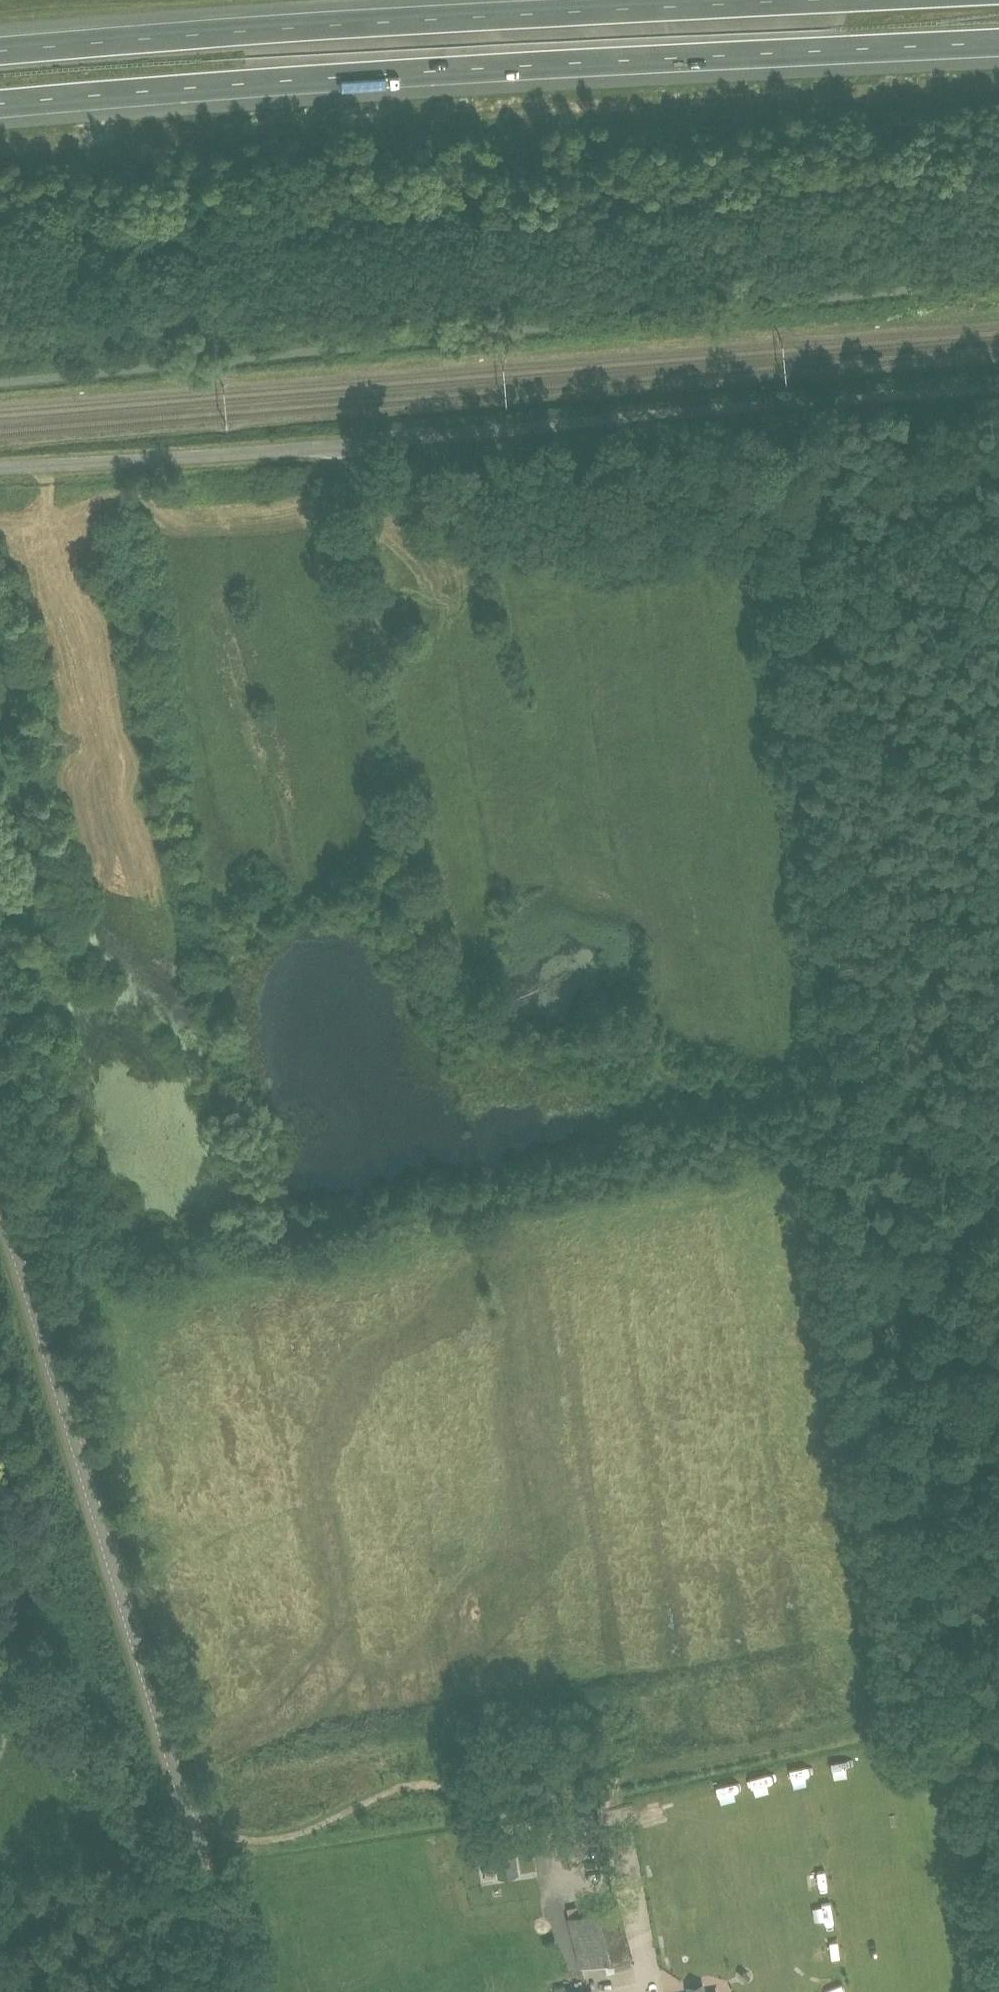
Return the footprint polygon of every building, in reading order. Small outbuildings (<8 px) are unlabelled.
[(495,1845),(497,1857),(500,1874),(516,1872),(511,1842),(504,1843),(495,1845)] [(566,1917),(569,1926),(622,1913),(620,1904),(566,1917)] [(613,1946),(607,1947),(609,1957),(628,1954),(625,1934),(612,1936),(613,1946)]
